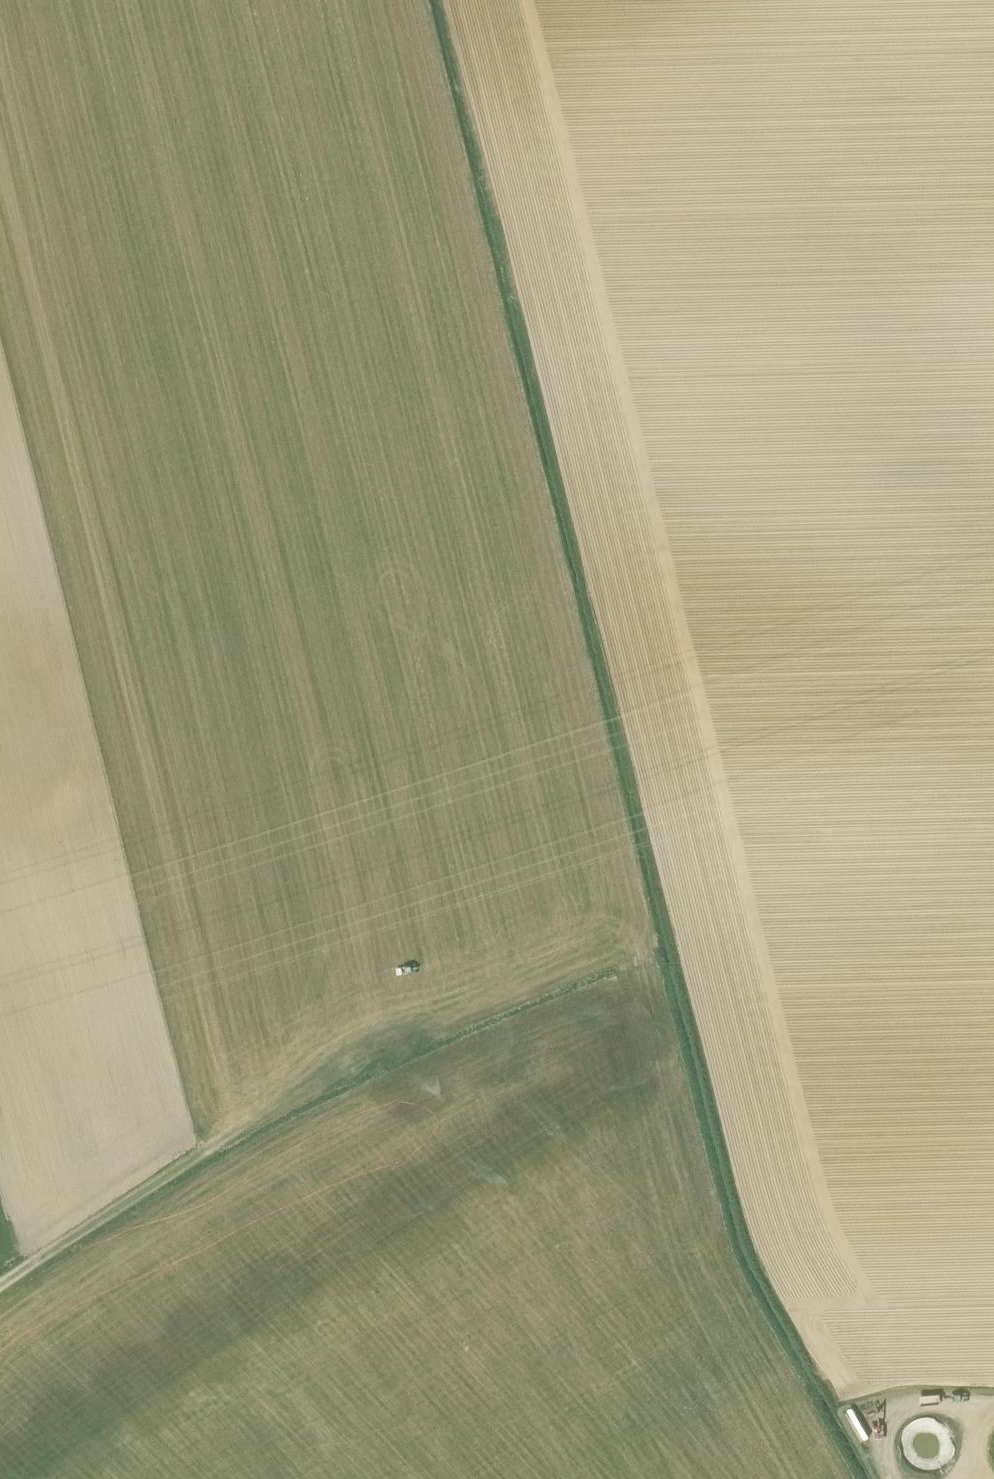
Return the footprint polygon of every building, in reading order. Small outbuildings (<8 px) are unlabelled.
[(947,1452),(954,1452),(954,1418),(906,1417),(906,1469),(947,1469),(947,1452)]
